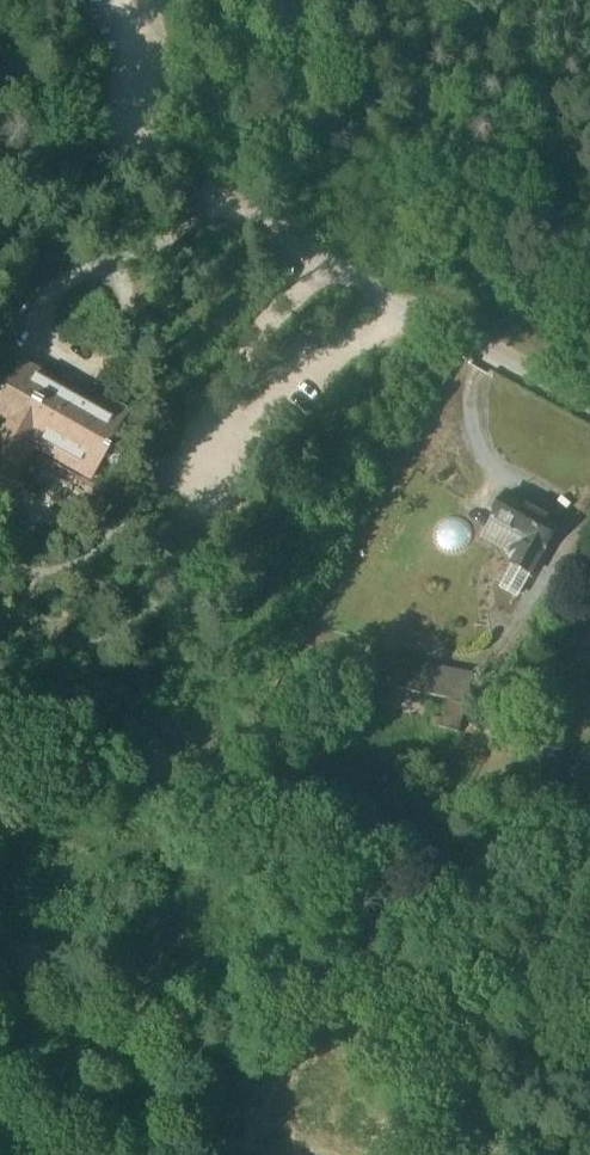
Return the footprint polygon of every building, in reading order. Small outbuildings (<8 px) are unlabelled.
[(21,365),(0,402),(0,506),(36,443),(90,474),(102,452),(105,454),(128,413),(102,398),(96,409),(21,365)] [(560,524),(508,494),(493,520),(527,540),(514,563),(531,573),(545,548),(546,549),(560,524)] [(439,537),(463,547),(471,528),(446,518),(439,537)] [(472,681),(386,664),(382,686),(468,703),(472,681)]
